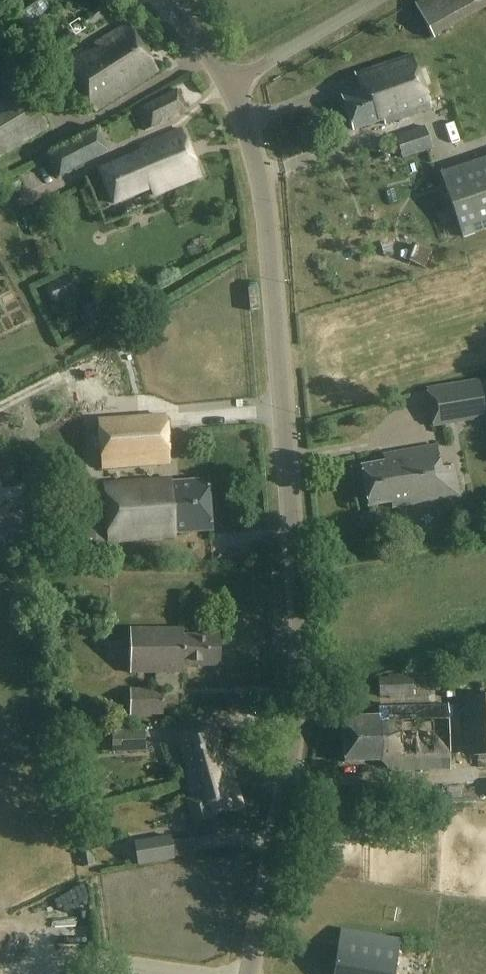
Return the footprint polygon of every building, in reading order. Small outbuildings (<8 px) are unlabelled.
[(116,9),(109,0),(80,22),(86,30),(116,9)] [(415,6),(433,38),(485,8),(485,0),(425,0),(415,6)] [(50,11),(43,1),(16,19),(23,30),(50,11)] [(158,73),(128,25),(95,46),(95,47),(65,66),(95,112),(158,73)] [(431,111),(412,55),(354,75),(359,91),(341,97),(353,132),(383,121),(385,126),(431,111)] [(18,71),(0,82),(0,160),(52,129),(18,71)] [(187,110),(177,91),(134,113),(144,132),(187,110)] [(432,151),(424,128),(394,138),(402,161),(432,151)] [(109,154),(98,131),(48,156),(59,178),(109,154)] [(200,178),(181,131),(140,148),(142,154),(99,171),(113,205),(150,190),(153,197),(200,178)] [(441,175),(463,239),(485,231),(485,159),(441,175)] [(76,279),(50,288),(57,307),(82,297),(76,279)] [(433,429),(484,420),(478,381),(426,389),(433,429)] [(169,464),(165,415),(99,421),(103,469),(169,464)] [(441,470),(437,446),(383,456),(385,463),(362,467),(369,507),(392,503),(393,510),(460,498),(455,467),(441,470)] [(177,506),(209,503),(208,484),(171,487),(170,480),(105,485),(107,512),(164,507),(164,512),(178,510),(177,506)] [(164,507),(107,512),(109,543),(176,538),(175,531),(211,528),(209,503),(177,506),(178,510),(164,512),(164,507)] [(96,529),(59,532),(61,554),(97,551),(96,529)] [(183,637),(183,629),(130,629),(130,674),(183,674),(183,667),(220,667),(220,636),(207,636),(207,637),(198,637),(183,637)] [(414,698),(413,676),(381,678),(382,699),(414,698)] [(163,715),(163,689),(130,690),(131,716),(163,715)] [(462,699),(465,758),(476,757),(477,768),(485,768),(485,697),(462,699)] [(450,770),(447,706),(378,708),(379,717),(343,718),(345,764),(380,762),(392,772),(450,770)] [(186,779),(230,767),(228,760),(223,762),(213,727),(178,737),(189,776),(185,777),(186,779)] [(145,752),(145,731),(112,731),(112,753),(145,752)] [(230,767),(186,779),(192,800),(187,801),(198,840),(216,835),(212,820),(213,820),(211,814),(229,809),(229,810),(242,806),(235,784),(234,784),(233,780),(234,780),(230,767)] [(171,842),(170,837),(134,843),(138,864),(193,855),(190,838),(171,842)] [(343,929),(334,973),(395,973),(401,941),(343,929)]
